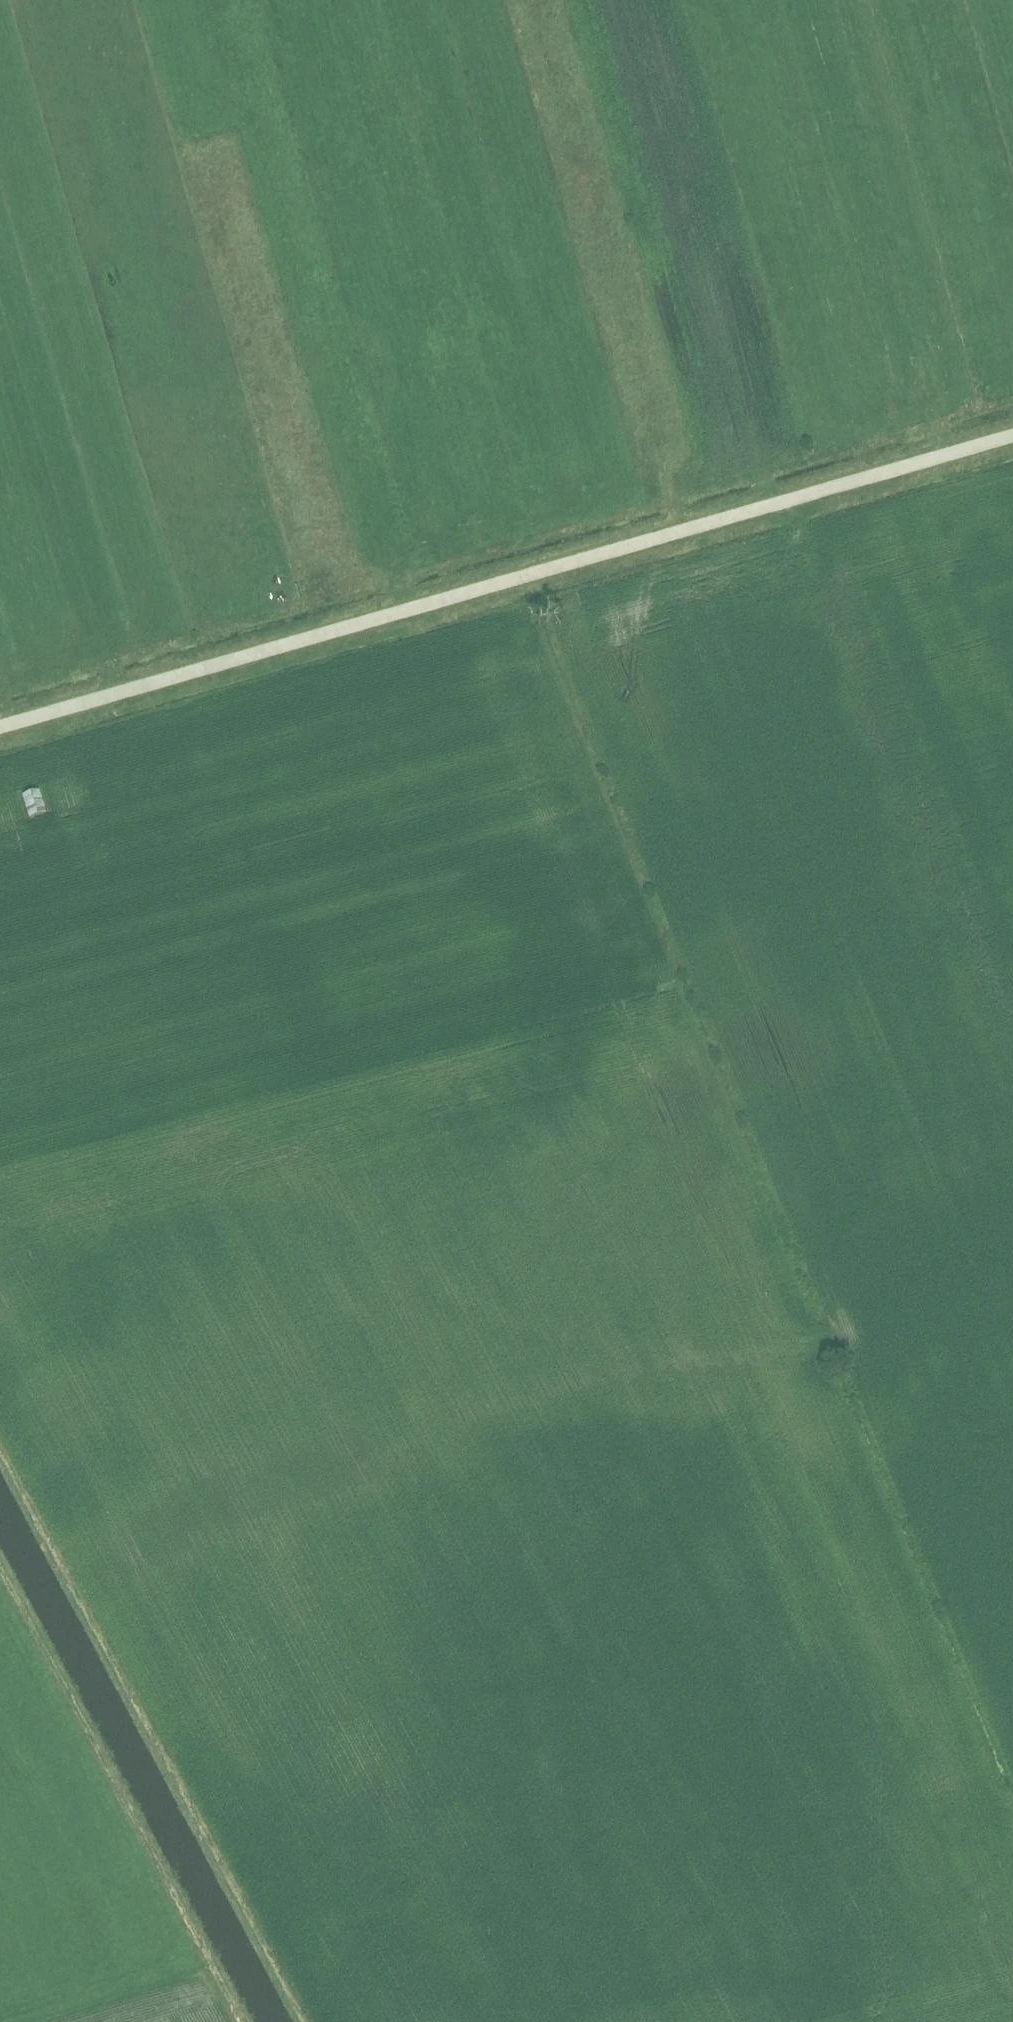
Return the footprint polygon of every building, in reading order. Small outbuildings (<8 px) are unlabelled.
[(31,791),(39,820),(56,815),(47,787),(31,791)]
